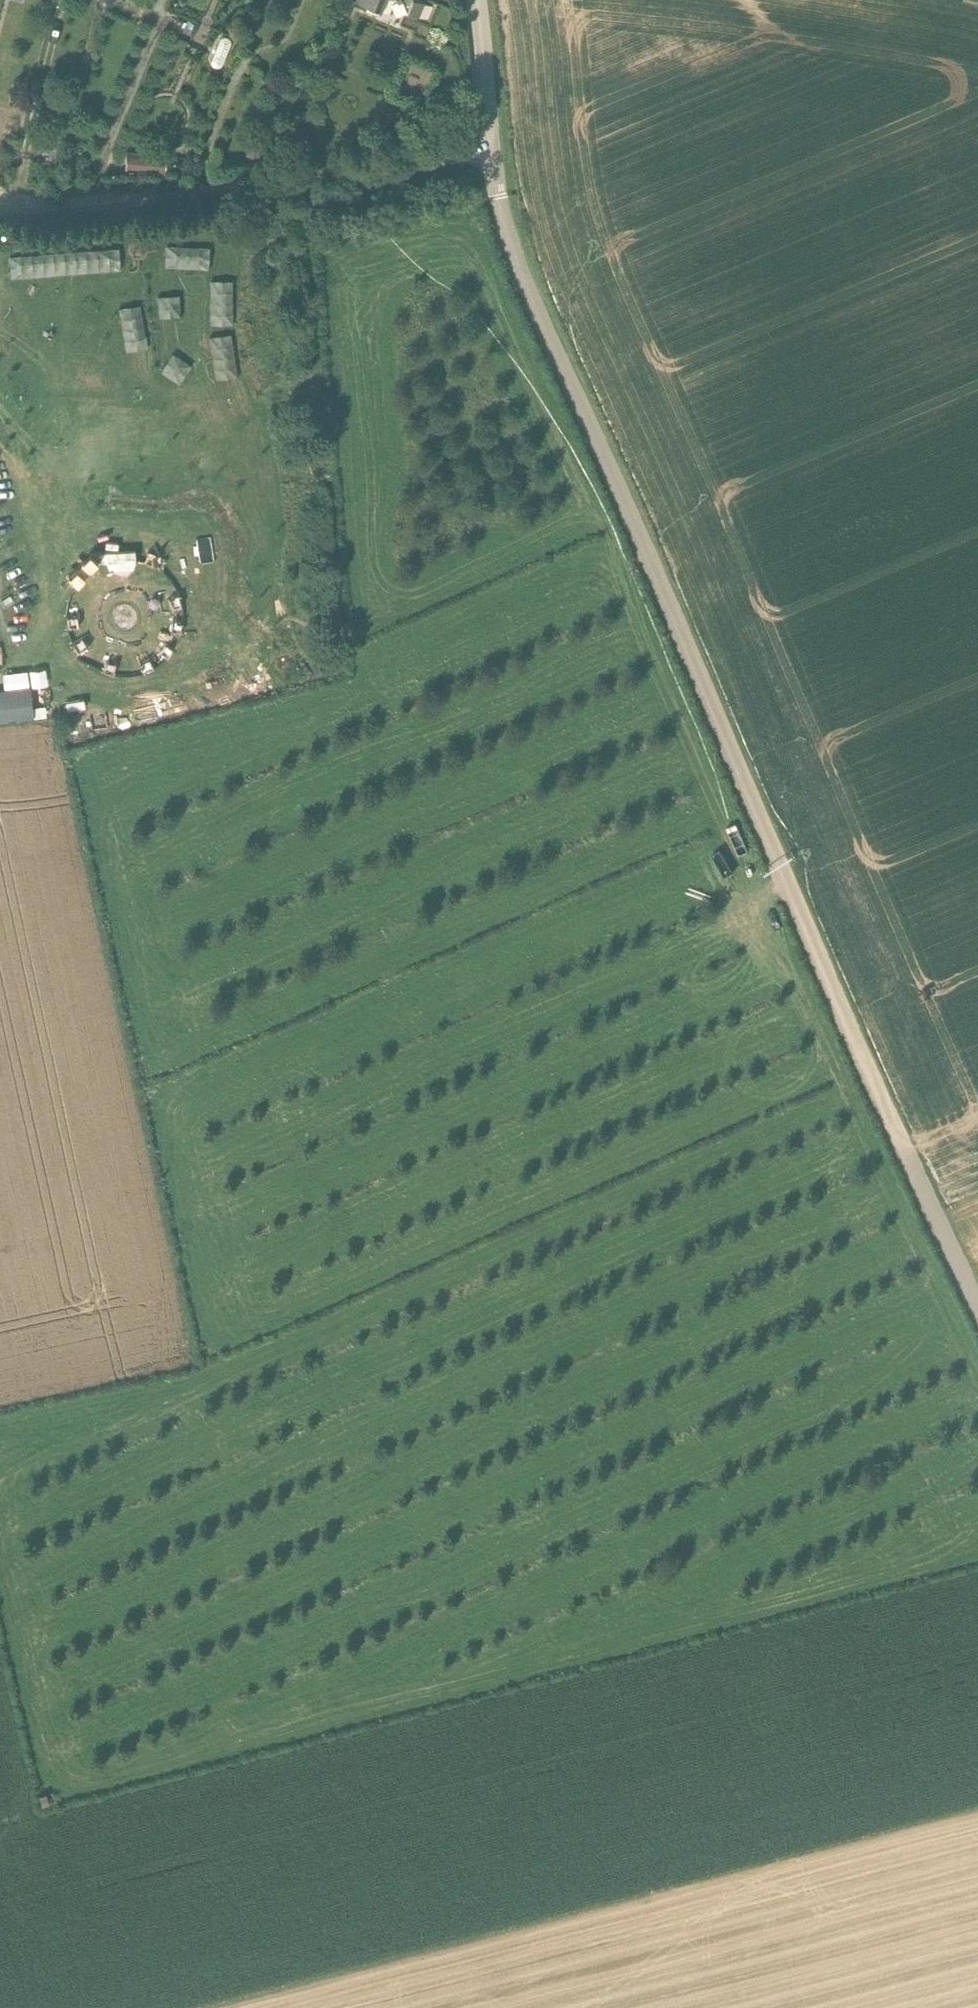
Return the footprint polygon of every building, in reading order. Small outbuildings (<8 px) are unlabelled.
[(354,0),(379,10),(383,0),(354,0)] [(406,12),(407,13),(428,22),(434,7),(418,1),(418,0),(401,0),(406,12)] [(166,155),(127,152),(125,172),(165,175),(166,155)] [(0,692),(0,722),(33,718),(34,719),(46,717),(45,707),(32,709),(30,688),(0,692)]
